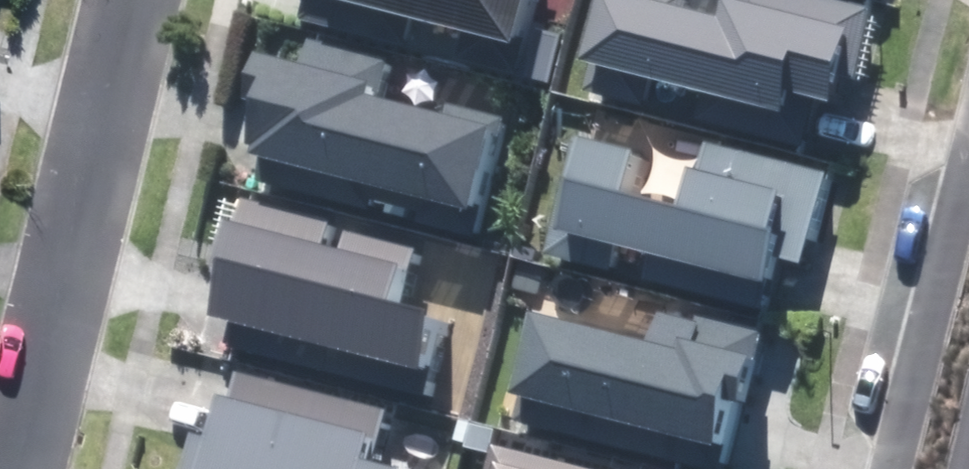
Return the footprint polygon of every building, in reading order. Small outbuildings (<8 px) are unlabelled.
[(531,76),(549,0),(316,0),(310,22),(531,76)] [(812,147),(818,121),(823,99),(861,108),(884,13),(828,0),(747,0),(741,27),(694,16),(698,0),(616,0),(593,95),(812,147)] [(422,218),(487,235),(516,120),(459,106),(457,115),(393,99),(402,61),(326,42),(319,70),(281,61),(266,122),(280,125),(277,139),(271,161),(427,200),(422,218)] [(764,288),(792,295),(797,276),(800,263),(819,267),(841,177),(721,148),(705,214),(647,200),(658,157),(586,139),(556,259),(759,308),(764,288)] [(241,350),(437,398),(457,321),(412,310),(425,257),(358,241),(355,255),(336,251),(343,223),(258,202),(239,282),(246,284),(242,302),(236,324),(246,327),(241,350)] [(744,406),(755,408),(767,362),(763,361),(771,333),(707,316),(704,325),(671,316),(662,347),(549,317),(527,402),(531,403),(526,423),(701,468),(727,468),(737,430),(744,406)] [(388,456),(402,402),(252,364),(242,400),(234,433),(222,430),(212,468),(439,468),(388,456)] [(507,448),(502,468),(592,468),(507,448)]
